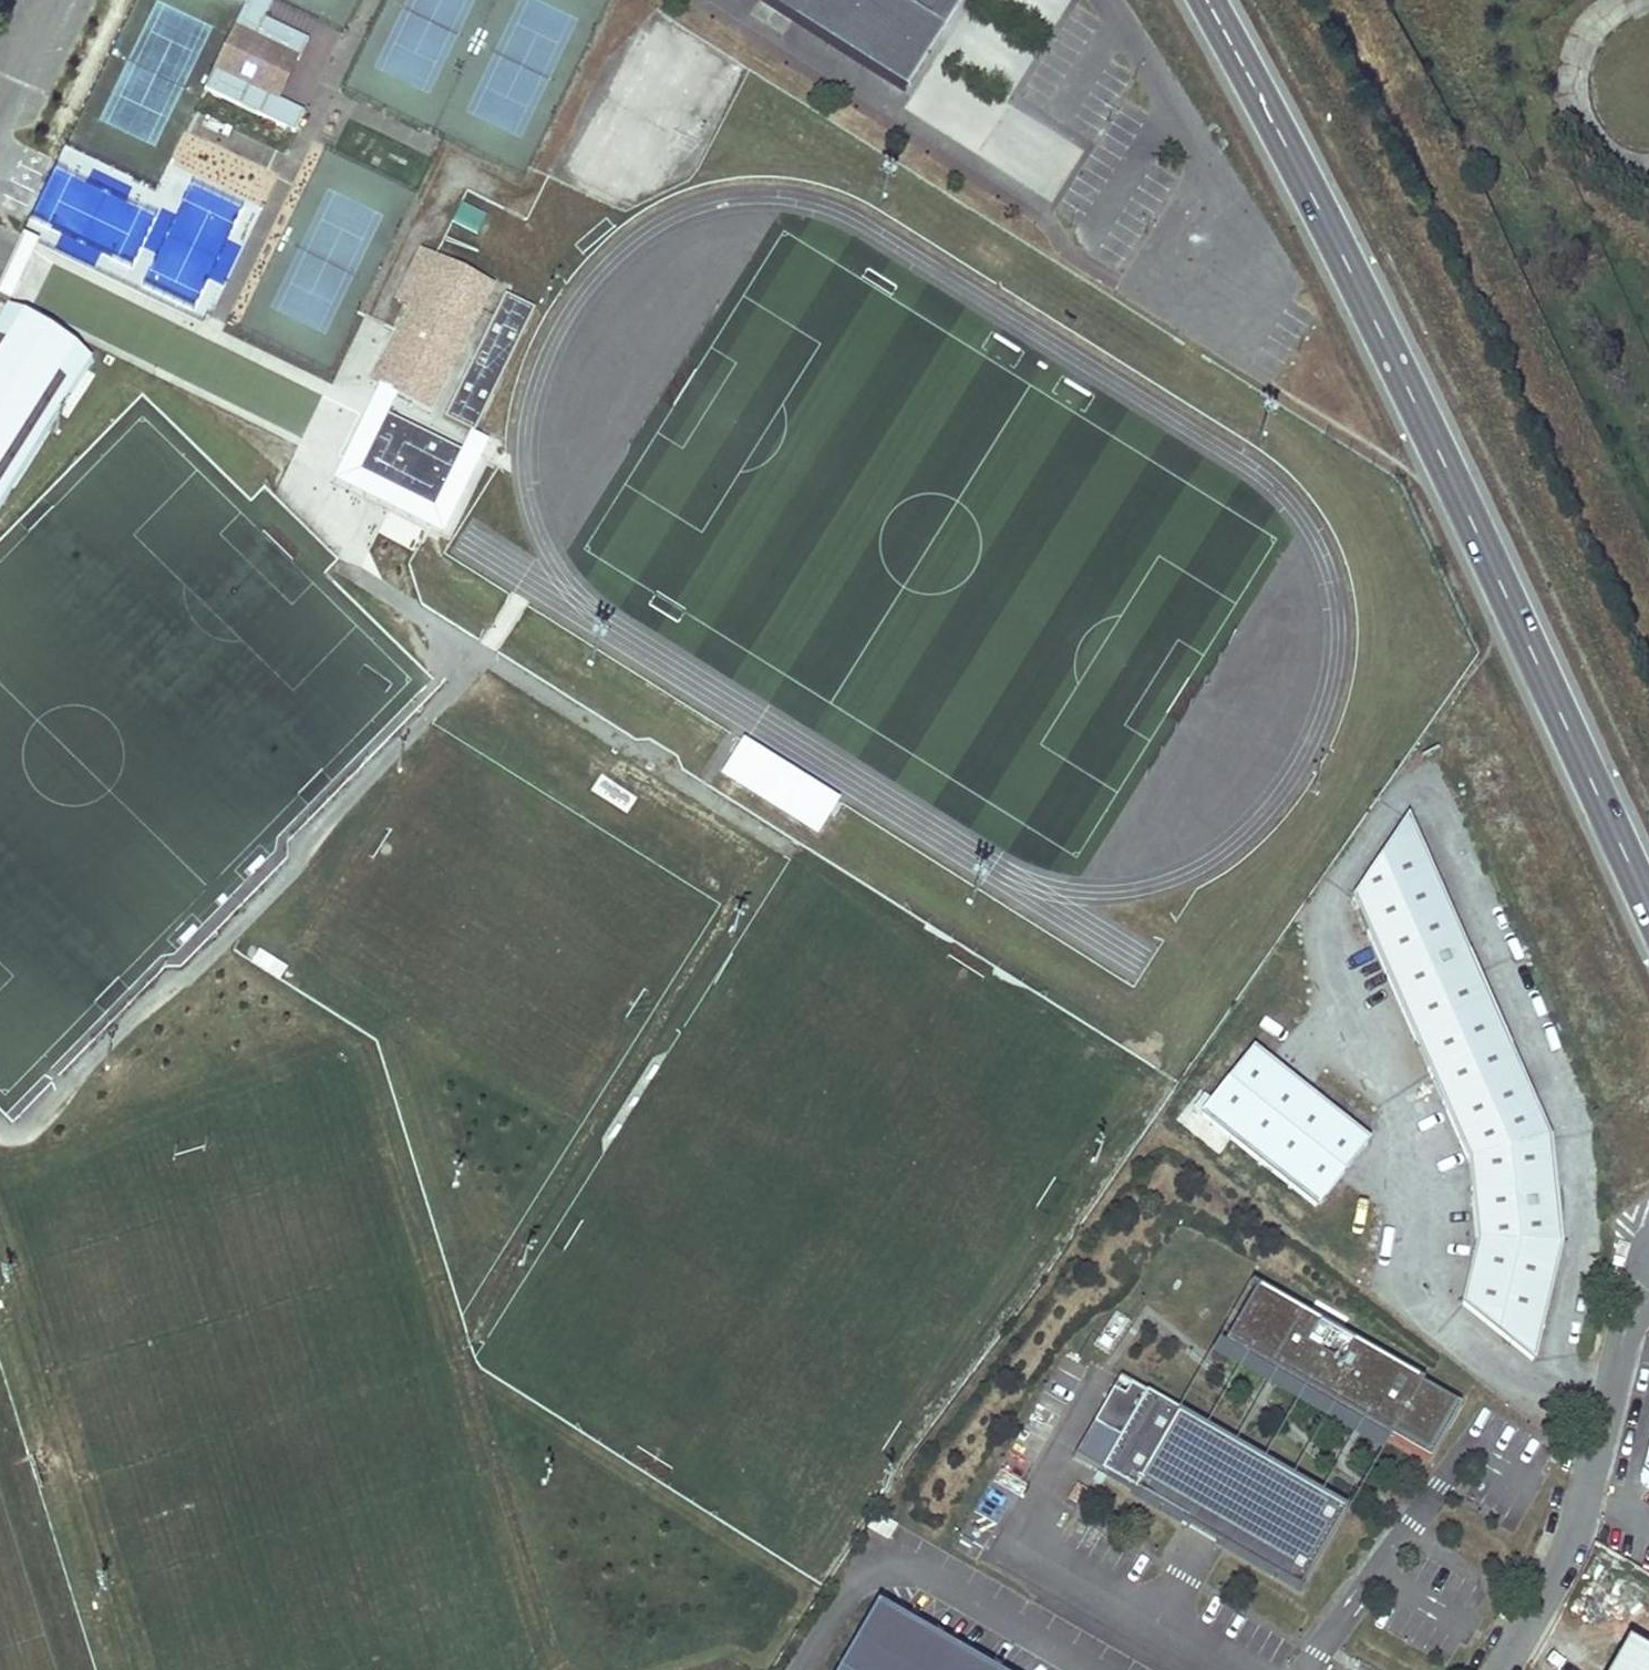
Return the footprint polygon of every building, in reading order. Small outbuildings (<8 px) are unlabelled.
[(202,88),(292,131),(302,111),(268,94),(286,54),(296,59),(306,39),(261,18),(267,7),(252,0),(245,0),(243,4),(231,28),(234,29),(202,88)] [(902,91),(960,0),(759,0),(902,91)] [(476,236),(485,215),(458,203),(449,224),(476,236)] [(491,283),(421,250),(397,300),(410,306),(371,383),(379,387),(395,395),(428,411),(491,283)] [(534,309),(504,294),(443,418),(470,431),(473,433),(534,309)] [(0,318),(0,500),(88,360),(6,308),(0,318)] [(487,440),(473,433),(470,431),(460,450),(463,452),(434,511),(355,471),(384,413),(386,414),(395,395),(379,387),(367,411),(341,464),(289,464),(441,534),(487,440)] [(386,414),(384,413),(355,471),(434,511),(463,452),(460,450),(386,414)] [(841,798),(744,736),(722,770),(819,832),(841,798)] [(1452,1308),(1532,1363),(1556,1248),(1549,1138),(1406,817),(1355,900),(1477,1172),(1481,1252),(1452,1308)] [(1371,1142),(1253,1051),(1203,1117),(1320,1207),(1371,1142)] [(1462,1410),(1259,1290),(1227,1343),(1430,1463),(1462,1410)] [(1296,1594),(1344,1510),(1120,1381),(1071,1465),(1296,1594)] [(873,1606),(836,1669),(984,1669),(873,1606)] [(1612,1637),(1594,1669),(1648,1669),(1648,1656),(1612,1637)]
